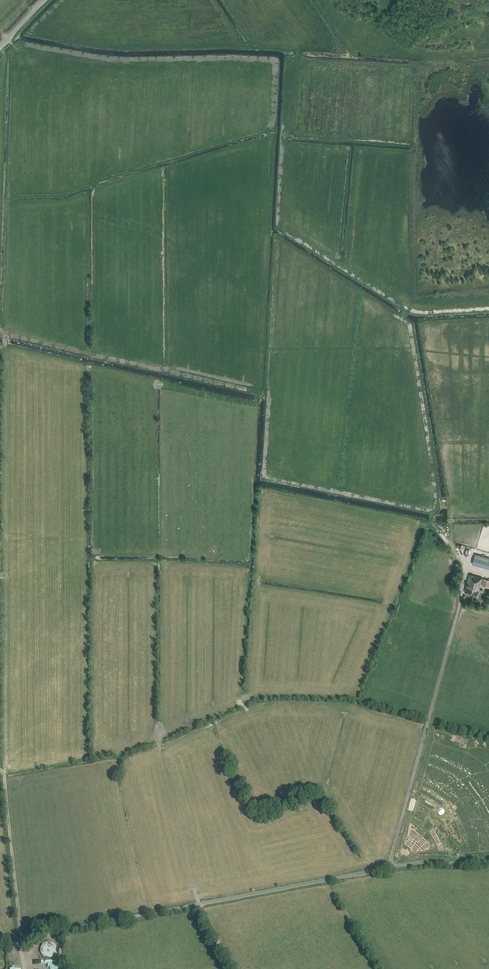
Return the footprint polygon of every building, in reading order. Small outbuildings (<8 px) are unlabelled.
[(472,563),(488,568),(488,557),(475,553),(472,563)] [(482,577),(469,574),(465,592),(477,595),(482,577)]
